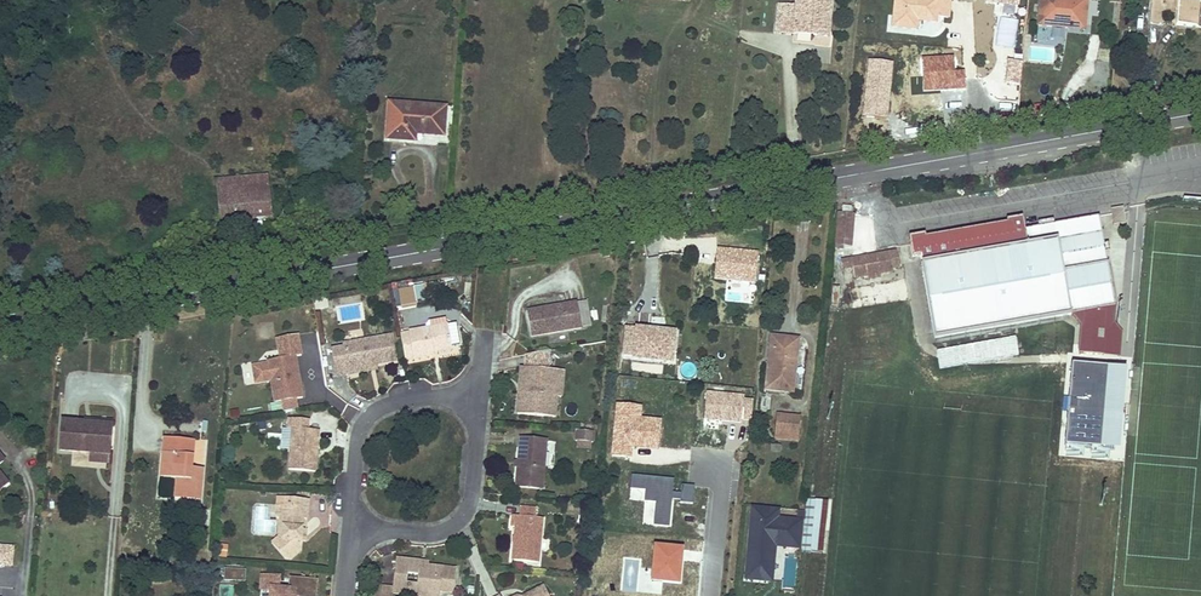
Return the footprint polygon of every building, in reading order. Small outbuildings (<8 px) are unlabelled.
[(831,2),(810,0),(796,0),(795,7),(778,6),(776,32),(796,34),(796,30),(813,31),(813,36),(827,37),(831,2)] [(950,1),(941,0),(896,0),(893,27),(916,29),(917,20),(936,22),(936,16),(948,17),(950,1)] [(1080,0),(1041,0),(1039,25),(1068,28),(1068,23),(1084,25),(1086,12),(1079,11),(1080,0)] [(1151,23),(1161,23),(1162,13),(1177,15),(1176,25),(1192,27),(1195,0),(1153,0),(1151,23)] [(1200,0),(1195,0),(1192,27),(1198,27),(1200,0)] [(923,57),(924,91),(966,89),(965,71),(954,72),(954,56),(923,57)] [(1023,60),(1008,59),(1006,83),(1021,84),(1023,60)] [(895,62),(869,60),(863,115),(889,118),(895,62)] [(443,136),(445,108),(389,104),(386,139),(414,141),(415,134),(443,136)] [(271,216),(268,176),(246,178),(247,186),(217,189),(219,221),(271,216)] [(247,186),(246,178),(216,181),(217,189),(247,186)] [(1116,208),(1112,215),(1119,220),(1123,213),(1116,208)] [(854,215),(839,214),(835,249),(842,250),(842,245),(851,246),(854,215)] [(920,256),(934,339),(1072,314),(1081,326),(1079,353),(1088,354),(1100,355),(1103,355),(1111,348),(1119,349),(1121,333),(1113,324),(1114,316),(1106,316),(1101,309),(1114,307),(1099,217),(1023,230),(1021,218),(1013,220),(1015,227),(919,243),(917,236),(909,237),(912,257),(920,256)] [(924,235),(917,236),(919,243),(1015,227),(1013,220),(1006,221),(1006,224),(925,238),(924,235)] [(758,250),(718,247),(715,278),(756,282),(758,250)] [(896,253),(840,262),(842,268),(852,267),(854,277),(867,275),(867,278),(880,276),(880,273),(893,271),(892,268),(899,267),(896,253)] [(413,286),(393,290),(397,309),(417,305),(413,286)] [(577,303),(581,328),(591,326),(587,301),(577,303)] [(531,337),(581,328),(577,303),(527,311),(531,337)] [(361,317),(359,304),(339,307),(341,321),(361,317)] [(1114,316),(1114,307),(1101,309),(1106,316),(1114,316)] [(401,335),(405,362),(433,356),(433,353),(432,350),(451,347),(447,325),(409,331),(410,333),(401,335)] [(677,328),(636,325),(636,326),(626,325),(623,353),(633,354),(633,357),(675,360),(677,328)] [(1017,332),(971,339),(974,354),(1019,347),(1017,332)] [(282,400),(283,409),(299,407),(297,397),(303,396),(300,380),(296,380),(294,365),(297,365),(296,357),(303,355),(299,335),(276,339),(280,358),(268,360),(268,361),(252,364),(256,382),(271,380),(275,401),(282,400)] [(337,376),(349,374),(348,369),(375,364),(395,361),(391,336),(344,344),(344,347),(332,350),(337,376)] [(798,340),(771,337),(766,390),(792,393),(798,340)] [(1119,357),(1119,349),(1111,348),(1103,355),(1119,357)] [(523,390),(519,389),(517,414),(554,417),(556,397),(556,396),(552,396),(554,370),(548,370),(549,351),(526,356),(525,368),(521,367),(520,383),(524,384),(523,390)] [(1088,354),(1087,366),(1099,367),(1100,355),(1088,354)] [(375,364),(348,369),(349,374),(349,375),(377,370),(375,364)] [(1112,391),(1113,384),(1098,382),(1099,367),(1087,366),(1081,438),(1106,441),(1108,419),(1110,419),(1111,410),(1117,410),(1119,392),(1112,391)] [(563,371),(554,370),(552,396),(556,396),(556,397),(561,397),(563,371)] [(706,392),(704,420),(743,422),(743,420),(750,421),(752,399),(744,399),(744,395),(706,392)] [(642,405),(616,404),(613,456),(631,457),(632,446),(660,448),(661,418),(641,417),(642,405)] [(800,418),(776,415),(774,433),(799,436),(800,418)] [(292,429),(290,449),(288,470),(315,472),(319,431),(308,430),(309,420),(289,418),(288,429),(292,429)] [(85,423),(62,422),(60,451),(91,453),(109,454),(111,425),(85,423)] [(288,429),(283,429),(281,449),(290,449),(292,429),(288,429)] [(576,441),(577,441),(591,442),(593,442),(593,432),(577,430),(576,441)] [(175,498),(200,500),(202,474),(191,473),(191,468),(193,440),(164,438),(160,477),(176,479),(175,498)] [(518,461),(517,468),(515,487),(542,490),(546,441),(520,438),(518,461)] [(591,442),(577,441),(577,448),(590,449),(591,442)] [(109,454),(91,453),(90,462),(108,463),(109,454)] [(655,525),(671,526),(673,499),(681,500),(680,503),(693,504),(694,485),(681,484),(681,492),(673,491),(674,478),(632,476),(631,488),(647,489),(646,500),(657,501),(655,525)] [(157,478),(156,498),(172,499),(173,479),(157,478)] [(282,539),(274,546),(285,559),(291,560),(300,553),(301,542),(302,530),(303,519),(307,520),(309,500),(285,498),(284,508),(277,507),(276,517),(280,518),(284,518),(282,539)] [(816,501),(806,499),(805,511),(801,551),(811,552),(816,501)] [(828,502),(816,501),(811,552),(823,553),(828,502)] [(520,506),(519,516),(535,518),(536,508),(520,506)] [(753,507),(746,579),(771,582),(774,552),(768,551),(769,545),(775,546),(800,548),(803,521),(777,519),(778,510),(753,507)] [(266,509),(258,509),(256,531),(269,532),(270,520),(266,520),(266,509)] [(535,518),(519,516),(513,516),(512,527),(515,527),(514,538),(516,538),(516,544),(514,543),(512,560),(537,563),(542,519),(535,518)] [(272,543),(274,546),(282,539),(284,518),(280,518),(279,538),(272,543)] [(228,545),(218,544),(217,555),(227,556),(228,545)] [(681,584),(685,547),(656,545),(653,581),(681,584)] [(11,566),(12,548),(0,547),(0,565),(11,566)] [(456,570),(428,566),(420,565),(420,562),(396,559),(393,588),(381,587),(380,595),(416,595),(417,595),(426,595),(453,595),(456,570)] [(224,579),(244,581),(245,571),(225,569),(224,579)] [(318,580),(289,577),(288,592),(279,591),(280,578),(262,576),(260,589),(271,590),(270,595),(316,595),(318,580)] [(221,586),(221,595),(235,595),(236,587),(221,586)] [(543,586),(528,593),(527,595),(548,595),(543,586)]
